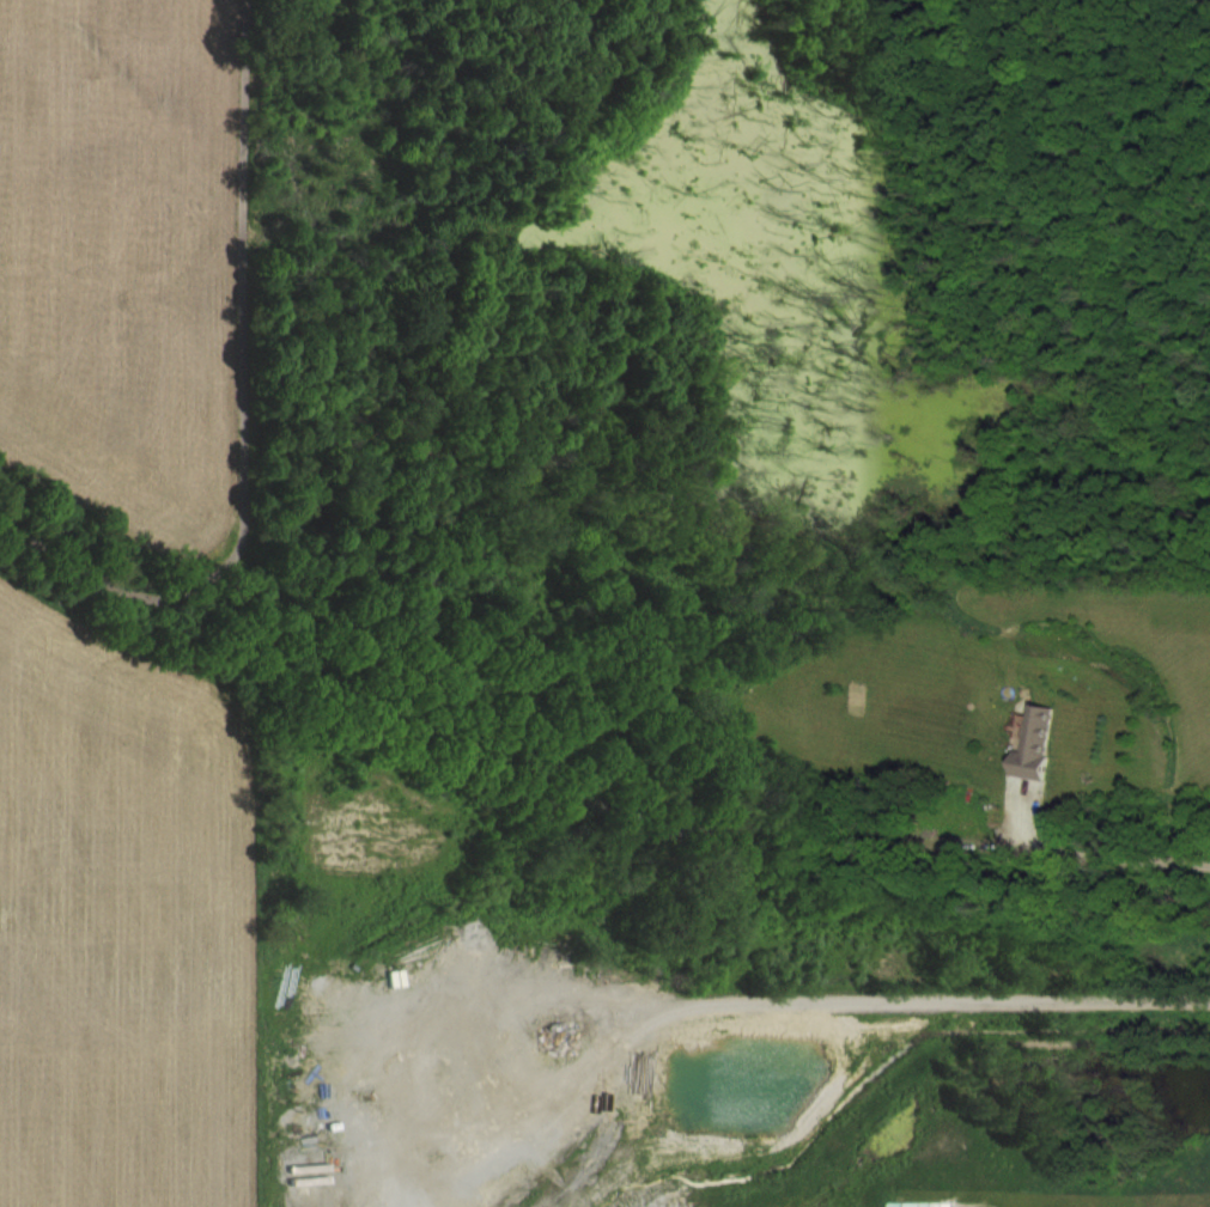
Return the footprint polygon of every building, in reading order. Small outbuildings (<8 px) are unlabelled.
[(1055,705),(1029,702),(1024,749),(1016,748),(1013,774),(1047,778),(1055,705)]
